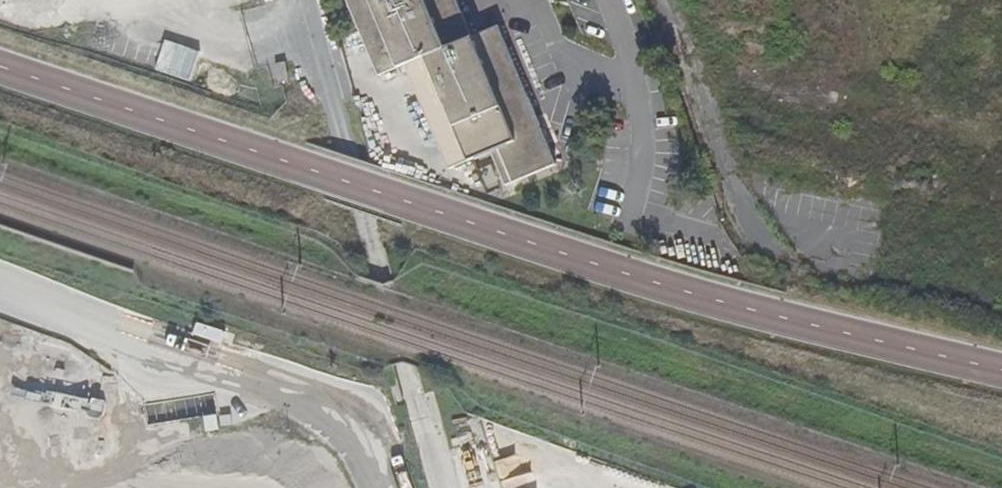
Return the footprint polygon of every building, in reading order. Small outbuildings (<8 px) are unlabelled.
[(556,167),(500,30),(474,41),(457,0),(347,0),(380,79),(405,69),(447,173),(489,156),(502,189),(556,167)]
